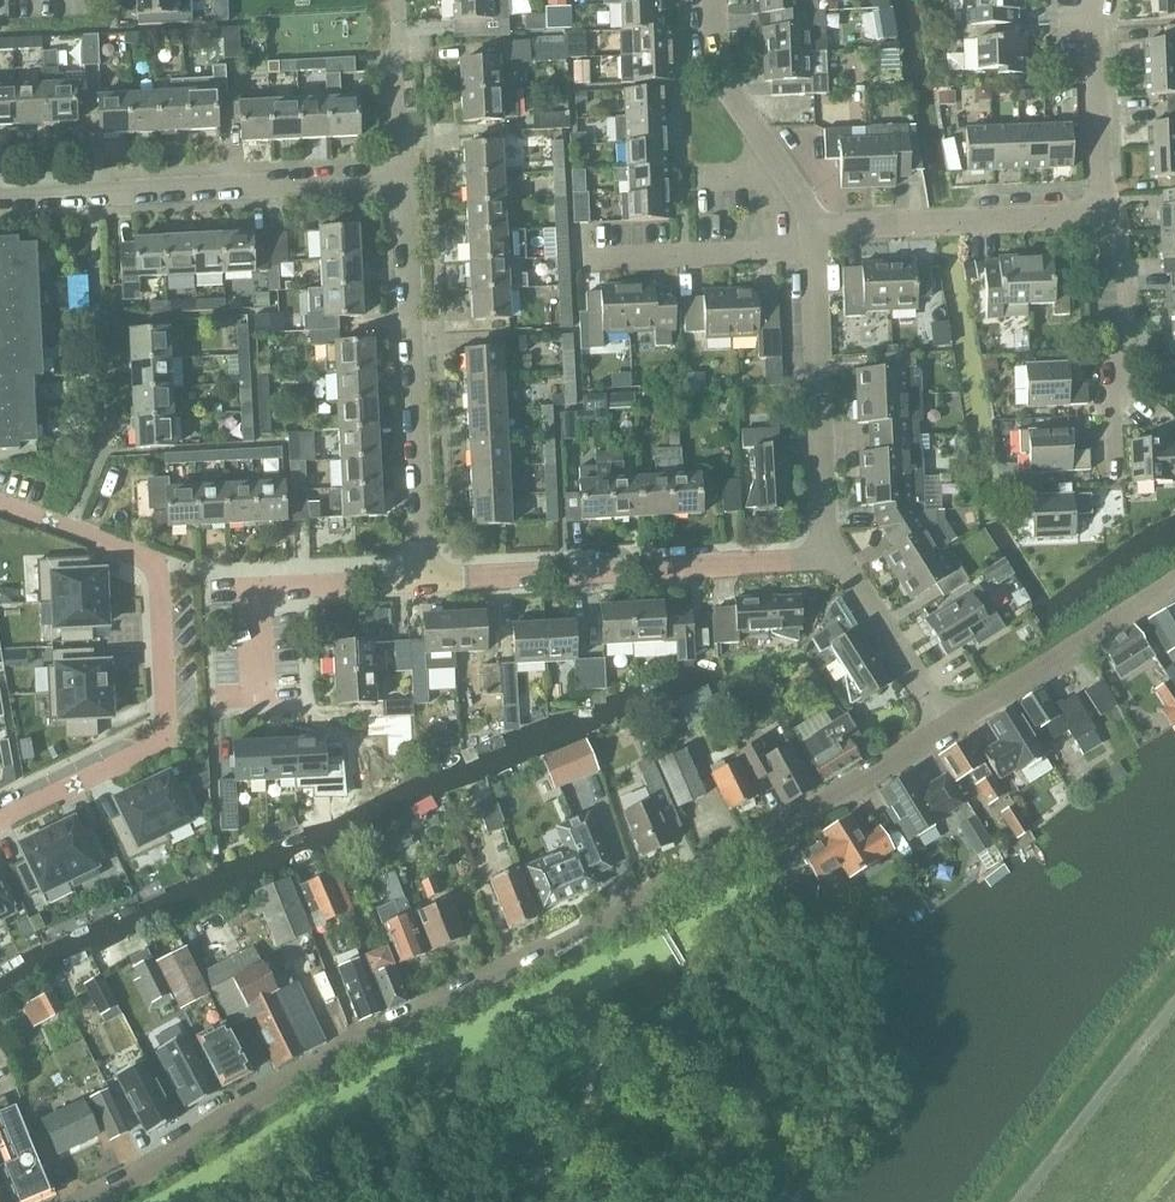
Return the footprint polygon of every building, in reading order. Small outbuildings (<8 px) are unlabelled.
[(165,23),(186,22),(186,1),(177,1),(177,0),(136,0),(137,15),(165,14),(165,23)] [(228,20),(227,0),(213,0),(214,21),(228,20)] [(455,21),(507,19),(506,0),(454,0),(455,21)] [(755,14),(758,14),(796,12),(795,0),(754,0),(755,14)] [(964,11),(965,26),(995,25),(995,11),(1024,10),(1024,0),(964,0),(964,11)] [(1162,19),(1174,19),(1174,0),(1162,0),(1162,19)] [(660,3),(621,5),(622,31),(632,31),(632,30),(661,29),(661,28),(660,3)] [(894,9),(874,12),(878,40),(898,38),(894,9)] [(923,27),(941,27),(941,10),(923,10),(923,27)] [(825,11),(796,12),(758,14),(759,35),(763,35),(764,55),(827,52),(826,27),(825,11)] [(565,28),(564,12),(546,13),(546,29),(565,28)] [(545,32),(545,16),(531,16),(532,32),(545,32)] [(995,25),(965,26),(967,71),(978,71),(998,70),(999,75),(1026,74),(1025,38),(996,39),(995,25)] [(1174,67),(1174,26),(1167,26),(1167,41),(1148,42),(1149,69),(1174,67)] [(239,28),(224,29),(225,40),(226,59),(241,58),(239,28)] [(633,56),(672,55),(671,28),(661,28),(661,29),(632,30),(632,31),(622,31),(623,56),(633,56)] [(224,29),(209,29),(210,40),(225,40),(224,29)] [(154,32),(155,43),(183,42),(183,31),(154,32)] [(126,44),(155,43),(154,32),(125,34),(126,44)] [(565,45),(566,57),(585,56),(584,32),(565,32),(565,45)] [(84,36),(85,66),(101,66),(99,35),(84,36)] [(566,60),(566,57),(565,45),(564,36),(532,38),(531,46),(530,46),(531,62),(566,60)] [(42,38),(13,39),(14,50),(43,49),(42,38)] [(13,39),(0,40),(0,51),(14,50),(13,39)] [(461,62),(462,92),(515,90),(514,60),(527,59),(526,41),(493,42),(494,61),(461,62)] [(827,52),(764,55),(765,82),(772,82),(773,96),(828,94),(828,77),(827,52)] [(672,55),(633,56),(623,56),(624,83),(673,81),(672,55)] [(326,60),(326,70),(328,99),(330,139),(360,137),(358,98),(342,99),(341,74),(356,74),(355,58),(326,60)] [(297,61),(298,72),(326,70),(326,60),(297,61)] [(281,73),(298,72),(297,61),(281,62),(281,73)] [(588,61),(571,62),(572,83),(588,83),(588,61)] [(214,79),(186,81),(189,132),(218,130),(218,119),(242,118),(241,104),(240,93),(229,94),(227,66),(213,67),(214,79)] [(1174,109),(1174,67),(1149,69),(1150,95),(1170,94),(1170,109),(1174,109)] [(45,85),(47,124),(77,123),(76,113),(85,113),(83,74),(58,75),(58,69),(44,70),(45,85)] [(160,133),(189,132),(186,81),(172,82),(172,93),(158,93),(160,133)] [(18,126),(47,124),(45,85),(16,86),(18,126)] [(16,86),(0,87),(0,127),(18,126),(16,86)] [(626,117),(665,116),(663,89),(625,90),(626,117)] [(516,115),(515,90),(462,92),(464,123),(503,120),(503,116),(516,115)] [(576,105),(588,105),(588,92),(576,92),(576,105)] [(160,133),(158,93),(129,95),(131,134),(160,133)] [(131,134),(129,95),(99,96),(101,136),(131,134)] [(299,101),(301,140),(330,139),(328,99),(299,101)] [(272,142),(301,140),(299,101),(271,102),(272,142)] [(272,142),(271,102),(241,104),(242,118),(243,143),(272,142)] [(1174,150),(1174,109),(1170,109),(1171,124),(1151,124),(1152,151),(1174,150)] [(534,130),(570,129),(569,113),(533,115),(534,130)] [(627,143),(666,142),(665,116),(626,117),(619,117),(620,143),(627,143)] [(1045,126),(1047,169),(1073,168),(1072,125),(1045,126)] [(866,128),(867,140),(869,188),(896,187),(895,172),(909,171),(909,156),(908,126),(866,128)] [(1021,170),(1047,169),(1045,126),(1019,127),(1021,170)] [(1021,170),(1019,127),(993,128),(995,171),(1021,170)] [(869,188),(867,140),(851,140),(851,128),(825,129),(826,160),(841,159),(842,189),(869,188)] [(995,171),(993,128),(967,129),(968,172),(995,171)] [(591,144),(591,135),(571,136),(571,145),(591,144)] [(554,171),(565,171),(563,141),(552,141),(554,171)] [(628,169),(667,168),(666,142),(627,143),(628,169)] [(466,176),(504,174),(502,144),(465,146),(466,176)] [(1152,151),(1153,178),(1173,177),(1173,191),(1174,191),(1174,150),(1152,151)] [(667,168),(628,169),(614,169),(615,183),(628,183),(629,195),(668,194),(667,168)] [(574,193),(586,193),(585,170),(572,171),(574,193)] [(565,171),(554,171),(555,200),(566,199),(565,171)] [(468,205),(505,203),(504,174),(466,176),(468,205)] [(1174,233),(1174,191),(1173,191),(1163,191),(1165,233),(1174,233)] [(589,193),(586,193),(574,193),(573,193),(574,224),(590,223),(589,193)] [(668,194),(629,195),(622,195),(623,222),(630,222),(669,220),(668,194)] [(566,199),(555,200),(557,229),(567,228),(566,199)] [(469,233),(507,231),(505,203),(468,205),(469,233)] [(322,261),(361,259),(359,228),(320,230),(322,261)] [(567,228),(557,229),(558,257),(569,257),(567,228)] [(527,259),(526,231),(507,231),(469,233),(471,262),(508,260),(527,259)] [(268,264),(279,263),(288,263),(286,232),(267,233),(267,248),(268,255),(268,264)] [(267,233),(223,235),(224,255),(225,275),(269,272),(268,264),(268,255),(267,248),(267,233)] [(1165,233),(1166,260),(1174,260),(1174,233),(1165,233)] [(192,237),(195,277),(225,275),(224,255),(223,235),(192,237)] [(163,238),(165,278),(195,277),(192,237),(163,238)] [(121,245),(123,296),(138,295),(137,280),(165,278),(163,238),(135,240),(135,244),(121,245)] [(38,279),(36,245),(18,246),(18,239),(0,240),(0,279),(38,279)] [(1053,256),(1026,257),(1028,305),(1054,304),(1055,316),(1070,315),(1069,285),(1054,286),(1053,256)] [(569,257),(558,257),(560,286),(570,286),(569,257)] [(1000,269),(985,270),(987,319),(1003,318),(1002,306),(1028,305),(1026,257),(999,258),(1000,269)] [(361,259),(322,261),(323,290),(362,288),(361,259)] [(508,260),(471,262),(472,291),(509,289),(526,288),(526,274),(509,275),(508,260)] [(916,268),(916,262),(889,263),(891,311),(918,309),(917,297),(932,297),(931,268),(916,268)] [(281,291),(279,263),(268,264),(269,272),(270,292),(281,291)] [(891,311),(889,263),(862,264),(862,269),(843,269),(844,308),(845,316),(864,315),(864,312),(891,311)] [(39,312),(38,279),(0,279),(0,312),(39,312)] [(628,285),(630,333),(655,332),(656,345),(671,345),(671,331),(675,331),(674,290),(655,291),(654,284),(628,285)] [(601,293),(587,293),(587,315),(579,315),(581,350),(589,349),(589,348),(604,348),(603,334),(630,333),(628,285),(601,286),(601,293)] [(570,286),(560,286),(561,316),(559,316),(560,328),(572,327),(570,286)] [(362,288),(323,290),(325,317),(309,318),(310,333),(340,331),(339,317),(363,316),(362,288)] [(509,289),(472,291),(474,320),(511,319),(509,289)] [(730,290),(732,338),(758,337),(759,359),(782,358),(779,295),(757,295),(757,289),(730,290)] [(732,338),(730,290),(703,291),(704,298),(684,299),(686,333),(705,332),(706,339),(732,338)] [(196,301),(197,313),(227,310),(226,299),(196,301)] [(168,314),(197,313),(196,301),(168,302),(168,314)] [(168,302),(149,303),(150,315),(168,314),(168,302)] [(0,312),(0,343),(41,343),(39,312),(0,312)] [(280,315),(255,316),(256,334),(285,333),(284,314),(280,315)] [(239,357),(250,356),(247,316),(237,317),(239,357)] [(131,363),(171,361),(169,331),(130,333),(131,363)] [(337,374),(337,375),(375,373),(374,342),(340,344),(340,331),(310,333),(311,346),(326,345),(327,374),(337,374)] [(466,352),(467,381),(504,379),(503,354),(527,352),(527,337),(502,338),(503,350),(466,352)] [(41,343),(0,343),(0,374),(12,374),(12,379),(32,379),(42,378),(41,343)] [(564,376),(575,376),(574,347),(563,347),(564,376)] [(858,397),(919,394),(918,368),(916,369),(916,353),(886,354),(886,369),(857,370),(858,397)] [(240,386),(251,385),(250,356),(239,357),(240,386)] [(133,391),(172,389),(171,361),(131,363),(133,391)] [(1072,386),(1071,364),(1026,365),(1028,407),(1088,405),(1088,385),(1072,386)] [(375,373),(337,375),(338,403),(377,401),(375,373)] [(34,413),(32,379),(12,379),(12,374),(0,374),(0,414),(34,413)] [(704,374),(691,375),(692,391),(705,390),(704,374)] [(575,376),(564,376),(566,405),(576,405),(575,376)] [(260,407),(271,407),(270,377),(258,377),(260,407)] [(469,410),(506,408),(504,379),(467,381),(469,410)] [(242,415),(253,415),(251,385),(240,386),(242,415)] [(134,421),(173,419),(172,389),(133,391),(134,421)] [(636,394),(605,396),(605,410),(636,409),(636,394)] [(919,394),(858,397),(859,424),(888,423),(889,437),(919,436),(918,420),(920,420),(919,394)] [(606,422),(605,410),(605,396),(581,397),(582,413),(559,413),(560,442),(575,441),(575,423),(606,422)] [(377,401),(338,403),(340,432),(378,430),(377,401)] [(206,414),(223,413),(222,403),(205,405),(206,414)] [(544,436),(554,436),(553,406),(542,407),(544,436)] [(271,407),(260,407),(261,436),(273,435),(271,407)] [(470,439),(507,438),(506,408),(469,410),(470,439)] [(34,413),(0,414),(0,455),(19,454),(18,447),(36,446),(34,413)] [(253,415),(242,415),(244,443),(255,443),(253,415)] [(173,419),(134,421),(135,448),(175,446),(173,419)] [(1075,451),(1074,429),(1020,432),(1021,454),(1030,454),(1031,473),(1091,471),(1090,451),(1075,451)] [(341,461),(380,459),(378,430),(340,432),(341,461)] [(779,445),(778,430),(740,432),(741,449),(754,448),(756,481),(753,482),(745,509),(757,508),(758,511),(791,510),(790,488),(791,488),(789,445),(779,445)] [(291,463),(302,462),(300,433),(290,434),(291,463)] [(545,465),(556,464),(554,436),(544,436),(545,465)] [(919,436),(889,437),(889,451),(860,453),(861,480),(922,477),(921,451),(920,451),(919,436)] [(472,468),(509,467),(507,438),(470,439),(472,468)] [(1134,442),(1136,483),(1174,481),(1174,440),(1134,442)] [(251,450),(252,461),(283,459),(283,448),(251,450)] [(640,478),(642,517),(672,516),(668,449),(655,450),(656,478),(640,478)] [(668,449),(672,516),(702,514),(700,474),(683,476),(681,449),(668,449)] [(222,451),(223,462),(252,461),(251,450),(222,451)] [(194,453),(194,464),(223,462),(222,451),(194,453)] [(572,521),(613,519),(609,452),(596,453),(597,481),(580,482),(581,497),(571,498),(572,521)] [(609,452),(613,519),(642,517),(640,478),(624,479),(622,452),(609,452)] [(166,465),(194,464),(194,453),(165,454),(166,465)] [(342,490),(381,488),(380,459),(341,461),(342,490)] [(302,462),(291,463),(293,493),(304,493),(303,490),(302,462)] [(547,494),(557,493),(556,464),(545,465),(547,494)] [(473,497),(510,496),(509,467),(472,468),(473,497)] [(900,527),(924,512),(922,477),(861,480),(862,506),(892,505),(892,520),(895,520),(900,527)] [(725,513),(742,512),(740,480),(723,481),(725,513)] [(169,530),(197,528),(195,490),(170,491),(170,481),(149,482),(150,513),(168,512),(169,530)] [(253,487),(255,525),(285,523),(283,485),(253,487)] [(255,525),(253,487),(224,488),(226,527),(255,525)] [(226,527),(224,488),(195,490),(197,528),(226,527)] [(381,488),(342,490),(344,518),(382,516),(381,488)] [(304,493),(293,493),(294,521),(310,521),(308,490),(303,490),(304,493)] [(557,493),(547,494),(548,523),(559,522),(557,493)] [(1034,539),(1079,537),(1078,515),(1093,514),(1092,495),(1032,497),(1034,539)] [(510,496),(473,497),(475,526),(512,525),(510,496)] [(897,578),(938,552),(948,545),(934,524),(934,512),(924,512),(900,527),(883,537),(891,550),(883,555),(897,578)] [(938,552),(897,578),(911,600),(936,585),(944,597),(970,581),(961,568),(951,574),(938,552)] [(39,560),(41,602),(55,602),(105,599),(104,573),(89,573),(89,558),(39,560)] [(989,583),(1011,569),(1005,559),(982,573),(989,583)] [(972,641),(977,642),(989,635),(992,627),(970,592),(925,621),(947,656),(972,641)] [(736,607),(715,608),(716,615),(713,615),(715,645),(736,644),(736,633),(772,631),(772,634),(799,642),(798,630),(802,630),(800,597),(779,598),(779,596),(736,598),(736,607)] [(107,625),(105,599),(55,602),(56,628),(57,643),(63,642),(87,641),(87,626),(107,625)] [(858,628),(841,600),(838,602),(823,625),(827,630),(813,639),(821,653),(829,647),(847,676),(845,677),(852,704),(861,698),(863,701),(891,683),(880,665),(881,664),(858,628)] [(631,606),(633,646),(664,644),(677,644),(678,662),(694,661),(693,643),(692,613),(662,615),(662,604),(631,606)] [(1149,620),(1155,630),(1152,631),(1166,656),(1174,651),(1174,605),(1149,620)] [(605,647),(633,646),(631,606),(603,607),(605,647)] [(454,615),(456,656),(486,654),(484,614),(454,615)] [(456,656),(454,615),(424,617),(425,643),(393,645),(395,675),(411,674),(413,701),(381,703),(382,719),(413,717),(413,706),(428,705),(425,657),(456,656)] [(543,627),(545,666),(573,664),(575,693),(605,691),(603,661),(574,663),(573,626),(543,627)] [(1122,680),(1155,658),(1134,626),(1102,647),(1122,680)] [(514,667),(545,666),(543,627),(512,628),(514,667)] [(698,649),(708,648),(707,631),(697,632),(698,649)] [(333,677),(372,676),(371,646),(332,648),(333,677)] [(54,667),(48,667),(50,694),(110,691),(110,689),(109,689),(108,664),(93,665),(93,651),(53,652),(54,667)] [(485,707),(502,706),(501,696),(501,673),(501,667),(483,667),(485,707)] [(1174,687),(1174,670),(1167,675),(1170,680),(1174,687)] [(501,696),(502,706),(502,709),(517,708),(515,672),(501,673),(501,696)] [(372,676),(333,677),(335,708),(373,706),(372,676)] [(1170,680),(1155,690),(1167,707),(1161,711),(1170,726),(1171,727),(1174,724),(1174,687),(1170,680)] [(1101,716),(1117,706),(1102,681),(1085,691),(1101,716)] [(690,730),(722,718),(708,686),(678,700),(690,730)] [(1035,733),(1037,735),(1044,747),(1069,731),(1083,756),(1102,745),(1074,698),(1056,709),(1042,688),(1018,703),(1037,732),(1035,733)] [(110,691),(50,694),(51,720),(66,719),(67,739),(97,737),(96,718),(111,717),(109,693),(110,693),(110,691)] [(1044,747),(1037,735),(1035,736),(1016,704),(988,723),(999,740),(980,752),(998,781),(1019,767),(1022,772),(1049,754),(1044,747)] [(825,783),(861,761),(857,755),(867,749),(847,715),(800,743),(811,761),(825,783)] [(35,758),(31,739),(20,741),(24,761),(35,758)] [(340,739),(293,741),(295,780),(325,778),(326,785),(341,784),(342,784),(340,739)] [(293,741),(264,743),(265,781),(295,780),(293,741)] [(965,746),(963,741),(939,757),(956,784),(986,765),(971,742),(965,746)] [(9,742),(0,744),(0,756),(11,754),(9,742)] [(264,743),(235,744),(237,783),(265,781),(264,743)] [(763,754),(759,746),(742,754),(759,790),(776,783),(786,804),(812,791),(788,743),(763,754)] [(603,779),(590,751),(546,772),(560,800),(603,779)] [(680,807),(705,796),(685,751),(659,762),(680,807)] [(11,754),(0,756),(0,763),(1,768),(13,766),(11,754)] [(637,763),(643,776),(653,800),(624,812),(643,856),(675,842),(670,832),(683,827),(657,770),(658,770),(652,756),(637,763)] [(711,768),(714,774),(713,774),(731,812),(758,799),(739,761),(726,768),(724,762),(711,768)] [(188,782),(193,793),(209,785),(209,772),(188,782)] [(924,790),(913,773),(881,793),(891,809),(888,811),(896,825),(899,823),(910,840),(916,836),(919,838),(936,828),(936,824),(942,820),(941,818),(964,804),(946,776),(924,790)] [(159,779),(143,786),(165,833),(190,821),(189,820),(203,813),(193,793),(188,782),(174,789),(168,775),(159,780),(159,779)] [(977,784),(990,806),(1006,797),(992,775),(991,775),(977,784)] [(236,780),(219,781),(221,831),(239,831),(236,780)] [(501,817),(495,799),(489,780),(473,785),(488,835),(505,829),(501,817)] [(122,813),(108,820),(128,861),(169,841),(165,833),(143,786),(125,794),(125,795),(116,800),(122,813)] [(1012,807),(1000,814),(1015,839),(1027,832),(1012,807)] [(827,840),(802,856),(818,883),(834,873),(842,868),(850,881),(880,861),(879,861),(896,851),(881,827),(864,839),(850,816),(822,833),(827,840)] [(977,853),(993,845),(976,817),(961,825),(977,853)] [(569,855),(527,872),(543,911),(601,888),(596,876),(612,870),(591,819),(575,825),(559,832),(569,855)] [(270,841),(286,835),(296,831),(292,821),(266,830),(270,841)] [(63,825),(46,833),(67,880),(72,889),(99,876),(94,866),(108,860),(93,828),(79,835),(73,822),(64,826),(63,825)] [(393,854),(415,846),(409,829),(387,837),(393,854)] [(27,860),(13,867),(28,898),(42,891),(43,892),(67,880),(46,833),(30,841),(30,842),(21,847),(27,860)] [(510,929),(537,920),(518,870),(491,880),(510,929)] [(391,904),(377,909),(383,925),(399,965),(427,954),(411,913),(395,872),(381,878),(391,904)] [(344,915),(327,874),(309,882),(293,888),(289,879),(256,892),(279,947),(311,934),(305,920),(321,913),(325,922),(344,915)] [(427,899),(441,894),(435,878),(422,883),(427,899)] [(6,926),(3,921),(17,914),(0,879),(0,929),(6,926)] [(783,899),(817,903),(819,884),(785,881),(783,899)] [(465,938),(450,900),(423,911),(421,906),(414,909),(416,916),(419,915),(433,951),(465,938)] [(222,1088),(250,1075),(185,947),(159,959),(197,1038),(222,1088)] [(209,993),(213,991),(232,1029),(252,1020),(278,1070),(327,1044),(297,982),(278,992),(262,963),(254,947),(200,974),(209,993)] [(386,949),(366,957),(373,975),(388,1012),(409,1003),(408,1002),(394,967),(386,949)] [(166,985),(149,951),(131,959),(148,993),(166,985)] [(360,1023),(382,1014),(361,962),(338,971),(360,1023)] [(101,1016),(119,1006),(102,975),(84,985),(101,1016)] [(83,1038),(50,979),(33,988),(52,1021),(61,1016),(76,1042),(83,1038)] [(187,1108),(219,1090),(187,1032),(155,1049),(187,1108)] [(176,1117),(146,1061),(115,1078),(145,1133),(176,1117)] [(94,1104),(86,1109),(82,1101),(42,1119),(59,1154),(99,1135),(96,1128),(105,1124),(113,1140),(130,1131),(110,1093),(93,1102),(94,1104)] [(56,1190),(22,1104),(0,1113),(0,1133),(11,1160),(0,1164),(0,1166),(14,1201),(26,1201),(56,1190)] [(0,1178),(0,1201),(10,1201),(0,1178)]
